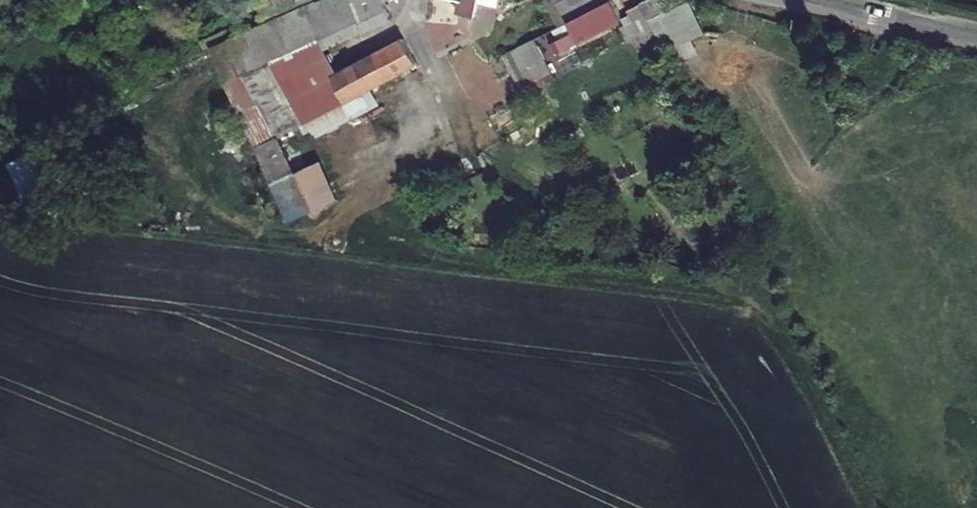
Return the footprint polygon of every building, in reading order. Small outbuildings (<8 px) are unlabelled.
[(320,2),(264,24),(227,41),(244,78),(315,43),(361,20),(350,0),(324,0),(320,2)] [(264,24),(320,2),(320,0),(253,0),(264,24)] [(361,20),(367,31),(393,18),(384,0),(350,0),(361,20)] [(461,11),(469,11),(469,17),(475,17),(477,1),(491,3),(491,0),(462,0),(461,11)] [(492,25),(498,36),(557,6),(554,0),(541,0),(492,25)] [(612,0),(568,0),(562,3),(572,22),(612,1),(612,0)] [(572,22),(553,31),(559,42),(552,45),(557,55),(622,21),(612,1),(572,22)] [(622,32),(628,44),(656,29),(644,5),(627,13),(633,25),(622,32)] [(436,54),(462,41),(459,34),(472,28),(469,17),(460,16),(429,26),(425,28),(436,54)] [(403,36),(330,73),(345,100),(417,63),(403,36)] [(244,78),(227,41),(212,48),(228,86),(244,78)] [(517,49),(535,85),(550,76),(534,41),(517,49)] [(244,78),(257,106),(330,73),(315,43),(244,78)] [(535,85),(517,49),(483,66),(489,78),(494,78),(497,81),(469,96),(484,124),(539,93),(535,85)] [(274,137),(345,100),(330,73),(257,106),(240,114),(255,147),(274,137)] [(255,147),(271,184),(293,174),(274,137),(255,147)]
